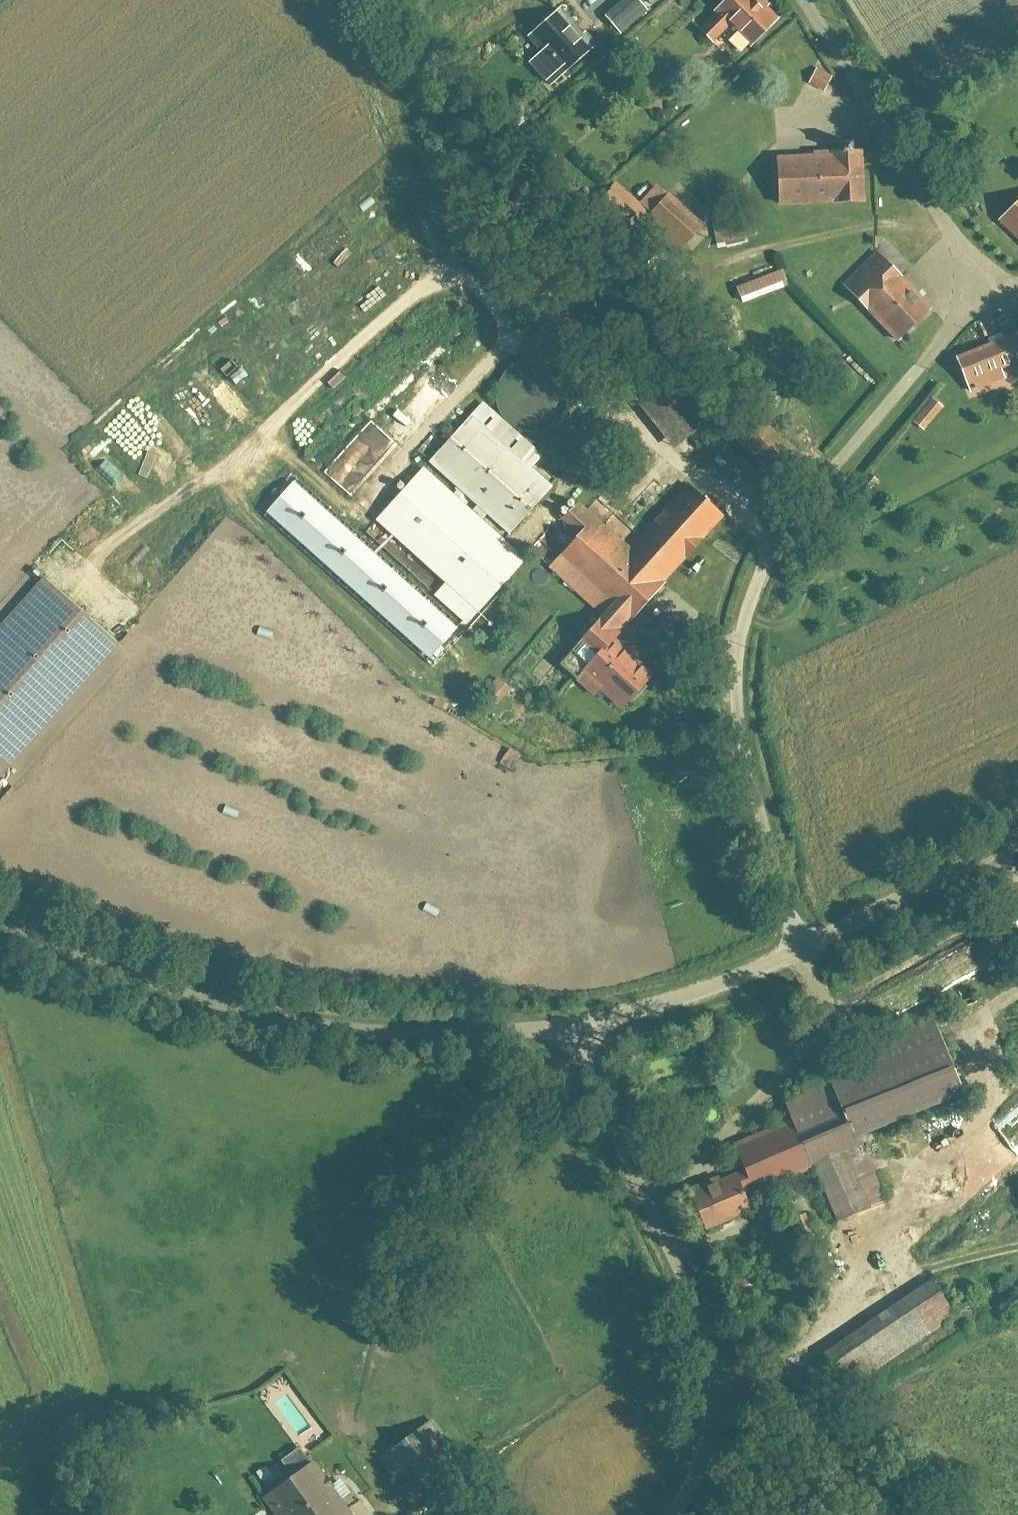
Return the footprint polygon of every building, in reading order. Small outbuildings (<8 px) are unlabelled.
[(709,14),(748,46),(775,13),(759,0),(720,0),(709,14)] [(499,53),(524,81),(577,35),(552,6),(499,53)] [(772,156),(773,206),(862,204),(861,154),(772,156)] [(664,193),(647,210),(617,181),(583,216),(638,269),(668,239),(682,253),(704,231),(664,193)] [(997,221),(1017,239),(1017,196),(997,221)] [(885,268),(854,301),(897,341),(928,308),(885,268)] [(965,403),(1017,378),(1017,338),(949,371),(965,403)] [(545,457),(483,407),(434,467),(516,532),(552,488),(532,473),(545,457)] [(421,471),(367,529),(465,620),(519,562),(421,471)] [(683,487),(627,555),(590,524),(551,570),(619,627),(714,513),(683,487)] [(601,644),(573,680),(614,713),(643,677),(601,644)] [(779,1092),(789,1116),(733,1139),(746,1171),(754,1191),(812,1167),(837,1230),(879,1213),(847,1135),(952,1093),(933,1047),(827,1090),(821,1075),(779,1092)] [(691,1188),(707,1227),(752,1209),(746,1194),(754,1191),(746,1171),(710,1185),(709,1181),(691,1188)] [(814,1346),(846,1394),(950,1324),(918,1277),(814,1346)] [(377,1462),(421,1514),(426,1514),(471,1478),(425,1423),(377,1462)] [(311,1449),(255,1489),(273,1514),(358,1514),(311,1449)]
